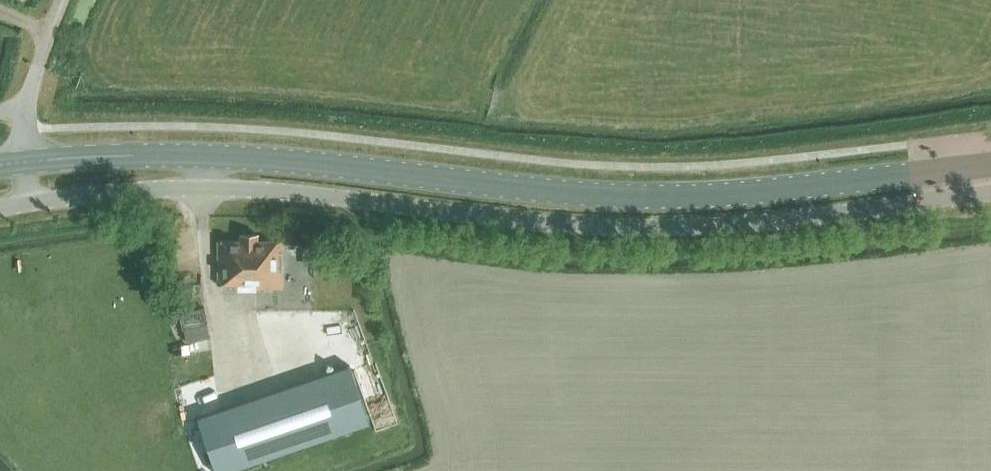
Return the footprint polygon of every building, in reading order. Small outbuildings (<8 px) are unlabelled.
[(257,240),(257,234),(239,234),(239,240),(217,240),(217,284),(236,284),(236,288),(243,288),(243,291),(256,291),(256,288),(282,288),(281,240),(257,240)] [(182,328),(207,323),(204,307),(178,311),(182,328)] [(349,365),(197,417),(216,470),(225,470),(369,422),(349,365)]
